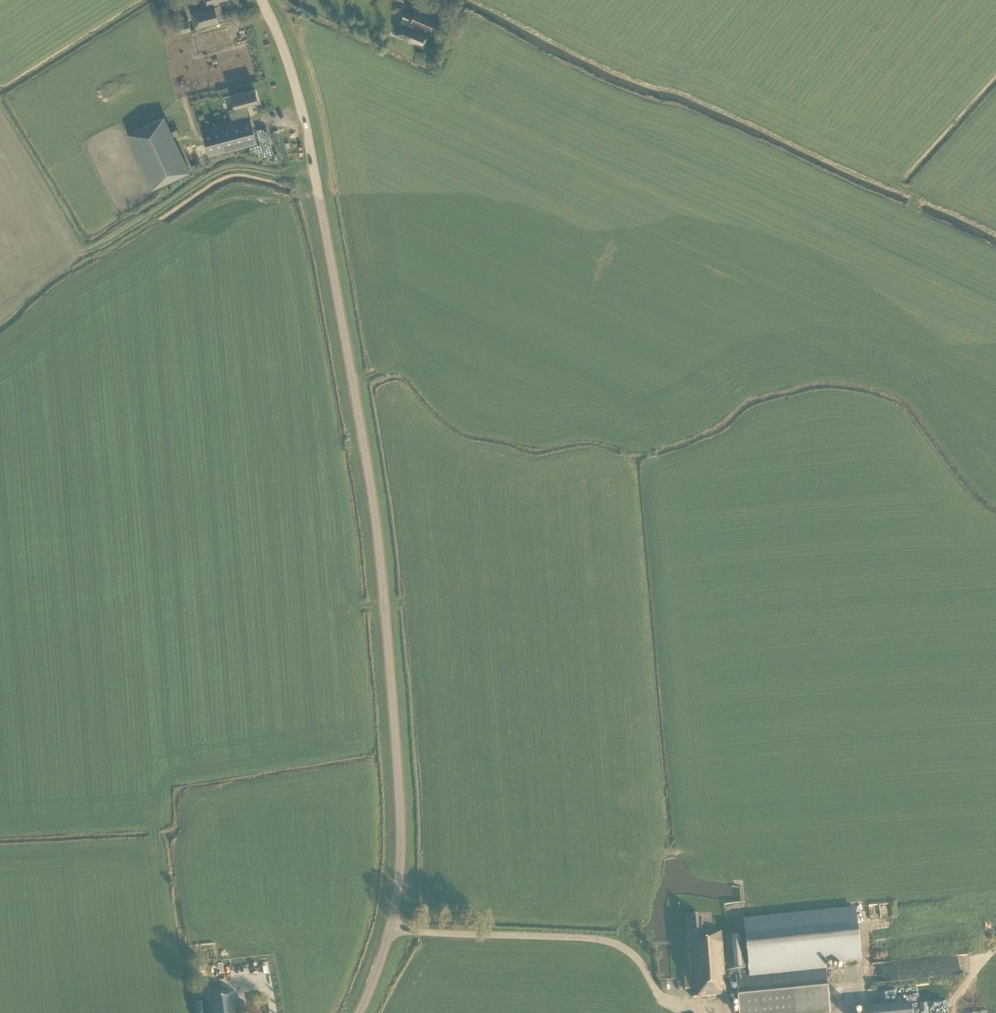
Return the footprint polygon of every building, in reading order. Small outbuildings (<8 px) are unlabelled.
[(220,4),(219,0),(205,0),(207,8),(190,12),(195,28),(219,21),(218,19),(224,18),(221,4),(220,4)] [(407,41),(411,42),(423,47),(437,14),(416,5),(411,18),(403,15),(395,33),(408,38),(407,41)] [(173,23),(176,33),(191,29),(188,19),(173,23)] [(197,35),(201,52),(231,44),(227,28),(197,35)] [(232,95),(235,108),(250,104),(250,103),(258,101),(254,89),(247,92),(246,91),(232,95)] [(128,133),(153,188),(189,171),(164,116),(128,133)] [(202,129),(209,155),(257,142),(250,116),(202,129)] [(728,965),(725,965),(722,933),(703,934),(701,917),(689,918),(691,946),(689,946),(692,977),(684,978),(685,991),(693,990),(693,999),(727,996),(726,986),(736,985),(739,1012),(830,1012),(825,967),(861,963),(856,909),(743,920),(745,935),(725,937),(728,965)] [(923,963),(925,977),(945,974),(943,959),(923,963)] [(238,993),(205,997),(205,1002),(196,1003),(198,1012),(241,1012),(238,993)]
